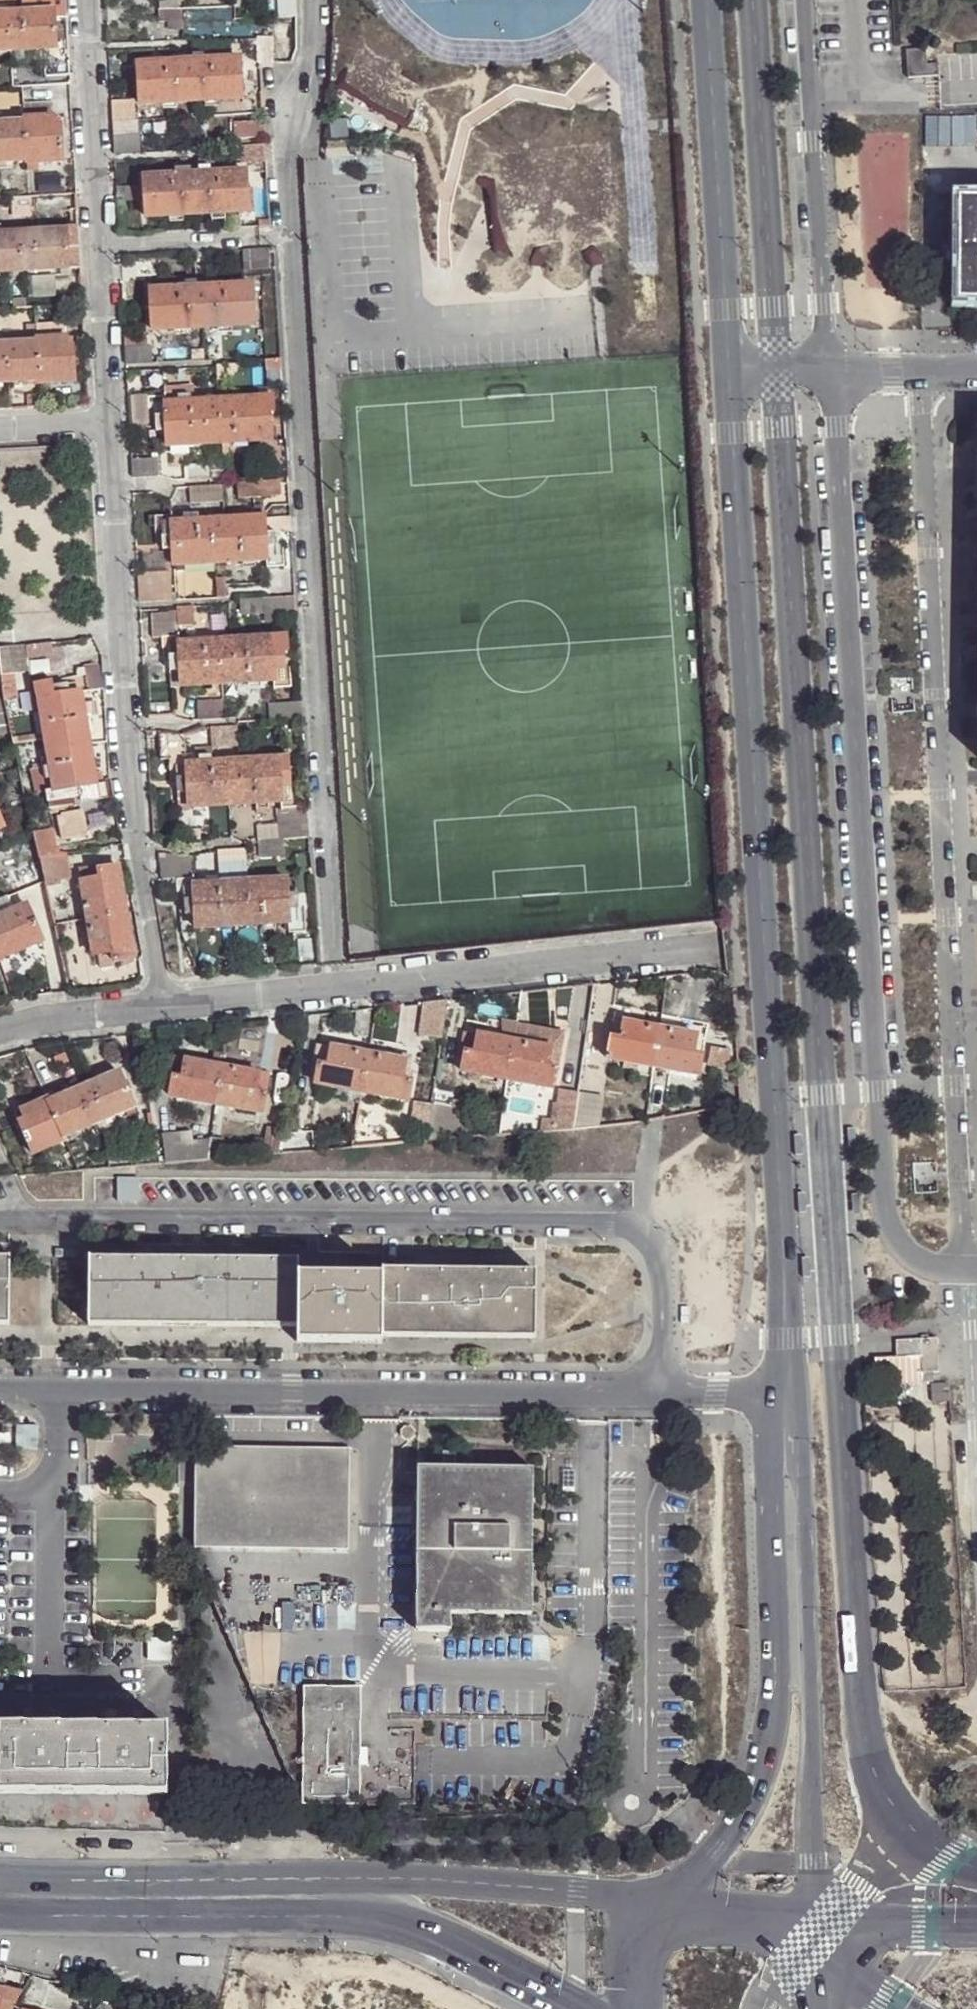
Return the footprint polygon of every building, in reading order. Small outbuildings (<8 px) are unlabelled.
[(160,23),(166,23),(167,34),(182,33),(180,9),(175,9),(174,0),(158,0),(160,23)] [(55,49),(53,12),(0,14),(0,52),(55,49)] [(257,63),(267,63),(267,56),(274,55),(273,37),(256,36),(257,63)] [(905,51),(906,79),(940,78),(940,65),(929,66),(928,51),(905,51)] [(137,64),(138,103),(240,97),(238,58),(137,64)] [(23,103),(23,119),(53,118),(51,102),(23,103)] [(23,119),(23,123),(0,124),(0,163),(26,163),(26,165),(49,164),(62,164),(59,128),(56,128),(53,128),(53,118),(23,119)] [(111,119),(112,138),(139,135),(139,118),(111,119)] [(239,137),(270,136),(269,119),(239,121),(239,137)] [(264,149),(238,150),(239,165),(265,165),(264,149)] [(143,177),(144,186),(144,200),(145,216),(247,210),(244,170),(143,177)] [(144,200),(144,186),(118,187),(119,201),(144,200)] [(31,200),(18,201),(19,214),(32,213),(31,200)] [(958,303),(976,303),(976,200),(958,200),(958,303)] [(28,270),(78,267),(76,230),(35,232),(0,234),(0,271),(28,270)] [(268,247),(243,250),(245,271),(270,270),(268,247)] [(52,279),(33,280),(34,298),(52,297),(52,279)] [(151,329),(253,324),(250,284),(149,289),(151,329)] [(145,333),(123,334),(125,365),(152,363),(151,344),(145,345),(145,333)] [(5,382),(37,380),(37,383),(73,380),(71,345),(66,345),(65,337),(35,340),(35,342),(13,344),(0,344),(0,382),(5,382)] [(166,446),(259,442),(260,465),(284,464),(283,448),(277,448),(276,426),(269,427),(269,413),(258,413),(257,398),(193,402),(192,387),(163,389),(164,395),(147,396),(148,417),(153,417),(154,433),(166,432),(166,446)] [(158,458),(130,460),(132,478),(159,476),(158,458)] [(209,463),(187,464),(188,479),(209,478),(209,463)] [(275,482),(253,484),(253,499),(276,497),(275,482)] [(253,499),(253,484),(234,485),(235,500),(253,499)] [(191,502),(223,501),(222,486),(190,487),(191,502)] [(263,518),(171,523),(171,517),(154,518),(155,538),(161,538),(162,551),(172,551),(173,565),(264,560),(265,566),(284,565),(283,546),(276,546),(276,533),(289,532),(288,519),(263,521),(263,518)] [(171,572),(144,573),(144,594),(171,593),(171,572)] [(225,583),(217,584),(217,598),(226,598),(225,583)] [(11,605),(7,586),(0,587),(0,607),(11,605)] [(277,611),(296,610),(295,596),(267,597),(268,611),(277,611)] [(278,621),(277,611),(268,611),(267,597),(237,599),(238,613),(259,612),(259,622),(278,621)] [(270,638),(178,643),(177,618),(150,620),(152,637),(162,637),(163,657),(168,658),(170,687),(272,682),(272,689),(290,688),(289,667),(283,667),(282,653),(271,654),(270,638)] [(1,683),(1,674),(17,672),(14,647),(0,648),(0,683),(1,683)] [(35,685),(52,791),(44,793),(47,809),(76,804),(75,798),(81,798),(82,803),(104,800),(102,785),(94,785),(80,694),(101,690),(97,667),(76,670),(77,679),(35,685)] [(5,700),(0,701),(0,726),(9,724),(5,700)] [(223,700),(197,701),(198,719),(224,718),(223,700)] [(236,725),(210,727),(211,748),(238,746),(236,725)] [(283,838),(308,837),(307,809),(297,809),(296,788),(290,788),(289,775),(279,776),(278,760),(186,765),(186,758),(169,759),(169,780),(176,779),(178,807),(279,803),(280,809),(277,810),(279,828),(280,838),(258,839),(259,857),(284,856),(283,838)] [(15,771),(0,774),(0,781),(2,789),(18,786),(15,771)] [(83,806),(55,810),(59,837),(86,833),(83,806)] [(257,829),(258,839),(280,838),(279,828),(257,829)] [(66,852),(61,853),(59,842),(37,845),(43,875),(69,870),(66,852)] [(246,863),(245,848),(219,849),(219,864),(246,863)] [(203,884),(194,885),(193,859),(163,852),(164,880),(175,879),(177,901),(183,901),(183,915),(195,914),(195,930),(286,924),(287,931),(304,930),(303,909),(297,909),(296,895),(285,896),(284,879),(218,883),(218,868),(203,869),(203,884)] [(80,882),(92,955),(100,954),(103,968),(112,966),(111,962),(132,958),(117,865),(96,869),(98,878),(80,882)] [(41,941),(32,921),(22,925),(16,908),(7,912),(1,898),(0,898),(0,959),(41,941)] [(68,947),(84,944),(80,922),(64,925),(68,947)] [(421,1003),(406,1003),(404,1034),(420,1034),(421,1003)] [(697,1036),(624,1022),(620,1039),(611,1037),(607,1058),(700,1077),(704,1055),(693,1054),(697,1036)] [(552,1088),(555,1067),(545,1065),(549,1047),(475,1034),(472,1053),(462,1051),(458,1072),(552,1088)] [(316,1067),(314,1079),(313,1085),(407,1102),(410,1081),(401,1080),(404,1062),(380,1057),(313,1044),(309,1066),(316,1067)] [(168,1098),(226,1109),(261,1115),(265,1096),(269,1077),(222,1068),(225,1056),(216,1055),(213,1067),(171,1059),(167,1077),(172,1078),(168,1098)] [(30,1158),(64,1143),(63,1141),(132,1110),(127,1099),(137,1095),(132,1083),(122,1087),(116,1074),(47,1105),(45,1102),(12,1117),(30,1158)] [(541,1117),(539,1130),(571,1128),(576,1092),(557,1089),(555,1103),(552,1102),(549,1118),(541,1117)] [(600,1096),(576,1092),(571,1128),(596,1125),(600,1096)] [(261,1146),(277,1149),(280,1133),(284,1118),(266,1115),(261,1146)] [(280,1133),(277,1149),(276,1152),(315,1148),(312,1130),(280,1133)] [(165,1165),(207,1162),(205,1135),(163,1138),(165,1165)] [(0,1257),(0,1322),(8,1322),(8,1257),(0,1257)] [(90,1323),(298,1325),(298,1275),(298,1260),(91,1258),(90,1323)] [(381,1275),(382,1337),(535,1338),(535,1271),(381,1270),(381,1275)] [(298,1275),(298,1325),(298,1341),(382,1342),(382,1337),(381,1275),(298,1275)] [(936,1372),(936,1337),(891,1339),(893,1362),(919,1360),(920,1372),(936,1372)] [(197,1451),(196,1552),(351,1552),(353,1453),(197,1451)] [(423,1469),(422,1633),(454,1632),(455,1615),(535,1617),(538,1470),(423,1469)] [(361,1813),(361,1694),(305,1695),(305,1813),(361,1813)] [(166,1794),(166,1727),(0,1726),(0,1793),(166,1794)] [(21,1992),(0,1987),(0,2008),(11,2008),(21,1992)]
